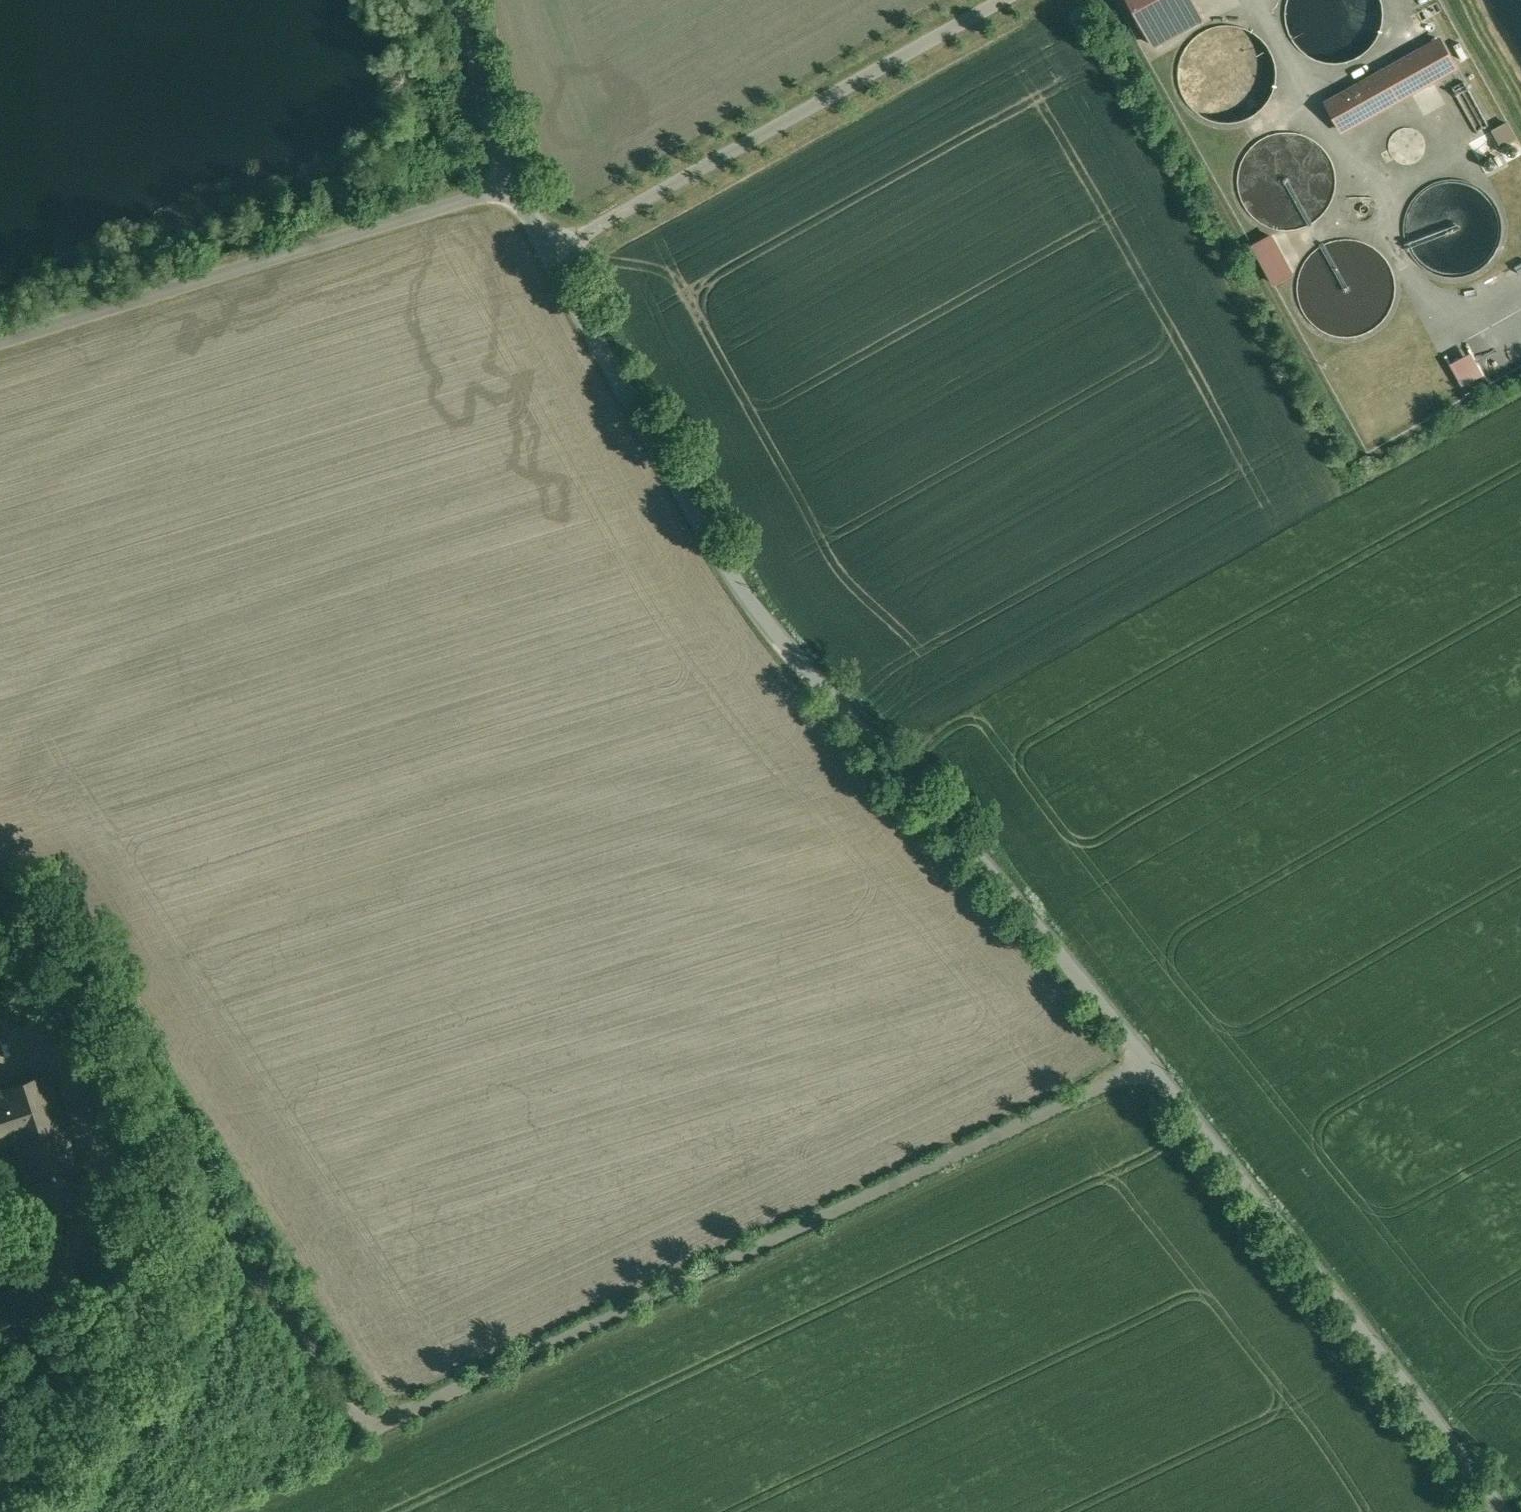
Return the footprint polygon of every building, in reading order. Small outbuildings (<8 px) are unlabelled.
[(1150,45),(1198,19),(1187,0),(1125,0),(1150,45)] [(1286,5),(1286,15),(1287,25),(1290,34),(1296,45),(1305,53),(1315,59),(1326,63),(1336,63),(1345,62),(1355,59),(1363,55),(1371,48),(1377,41),(1381,32),(1384,23),(1384,13),(1383,4),(1382,0),(1288,0),(1286,5)] [(1427,25),(1427,26),(1427,28),(1428,30),(1430,31),(1431,31),(1433,30),(1435,29),(1436,28),(1436,26),(1436,24),(1435,23),(1433,22),(1431,22),(1430,22),(1428,23),(1427,25)] [(1255,32),(1246,28),(1237,25),(1220,25),(1204,31),(1191,41),(1182,56),(1179,65),(1179,75),(1180,84),(1189,103),(1205,117),(1225,123),(1246,119),(1264,108),(1269,100),(1274,92),(1277,82),(1277,73),(1276,63),(1273,54),(1269,45),(1262,38),(1255,32)] [(1440,39),(1327,102),(1343,130),(1456,67),(1440,39)] [(1489,125),(1465,81),(1453,87),(1477,131),(1489,125)] [(1520,152),(1520,147),(1508,121),(1494,128),(1508,158),(1520,152)] [(1412,127),(1405,127),(1399,129),(1394,133),(1390,138),(1389,145),(1390,151),(1393,157),(1398,161),(1404,164),(1410,164),(1417,162),(1422,158),(1425,152),(1426,146),(1426,139),(1423,134),(1418,129),(1412,127)] [(1296,132),(1286,132),(1277,132),(1268,135),(1259,140),(1252,146),(1246,154),(1241,162),(1239,172),(1238,181),(1239,191),(1242,200),(1247,209),(1263,223),(1283,229),(1304,227),(1322,216),(1333,198),(1336,189),(1337,180),(1336,170),(1333,161),(1328,152),(1322,145),(1314,139),(1305,135),(1296,132)] [(1496,165),(1496,163),(1496,161),(1494,159),(1492,158),(1490,158),(1488,158),(1486,159),(1485,161),(1485,163),(1485,165),(1487,167),(1488,168),(1491,169),(1493,168),(1494,167),(1496,165)] [(1453,178),(1443,179),(1434,182),(1425,187),(1418,194),(1412,201),(1408,210),(1405,219),(1404,229),(1405,238),(1414,258),(1431,271),(1451,277),(1472,274),(1489,262),(1495,254),(1500,246),(1502,236),(1503,227),(1502,217),(1499,208),(1494,199),(1488,192),(1480,186),(1472,182),(1462,179),(1453,178)] [(1370,210),(1370,208),(1370,207),(1369,205),(1367,204),(1365,204),(1364,204),(1362,205),(1361,207),(1361,209),(1361,210),(1362,212),(1364,213),(1365,213),(1367,213),(1369,212),(1370,210)] [(1251,244),(1275,286),(1296,274),(1273,232),(1251,244)] [(1346,238),(1337,239),(1327,242),(1319,247),(1311,253),(1306,261),(1301,269),(1298,279),(1298,288),(1299,298),(1302,307),(1313,323),(1329,333),(1348,337),(1367,332),(1382,321),(1393,305),(1396,296),(1396,286),(1395,277),(1392,268),(1387,259),(1381,252),(1374,246),(1365,241),(1356,239),(1346,238)] [(1467,381),(1480,372),(1462,347),(1450,356),(1467,381)] [(0,1091),(0,1096),(14,1140),(37,1210),(85,1194),(46,1076),(0,1091)] [(14,1140),(0,1096),(0,1145),(14,1140)]
